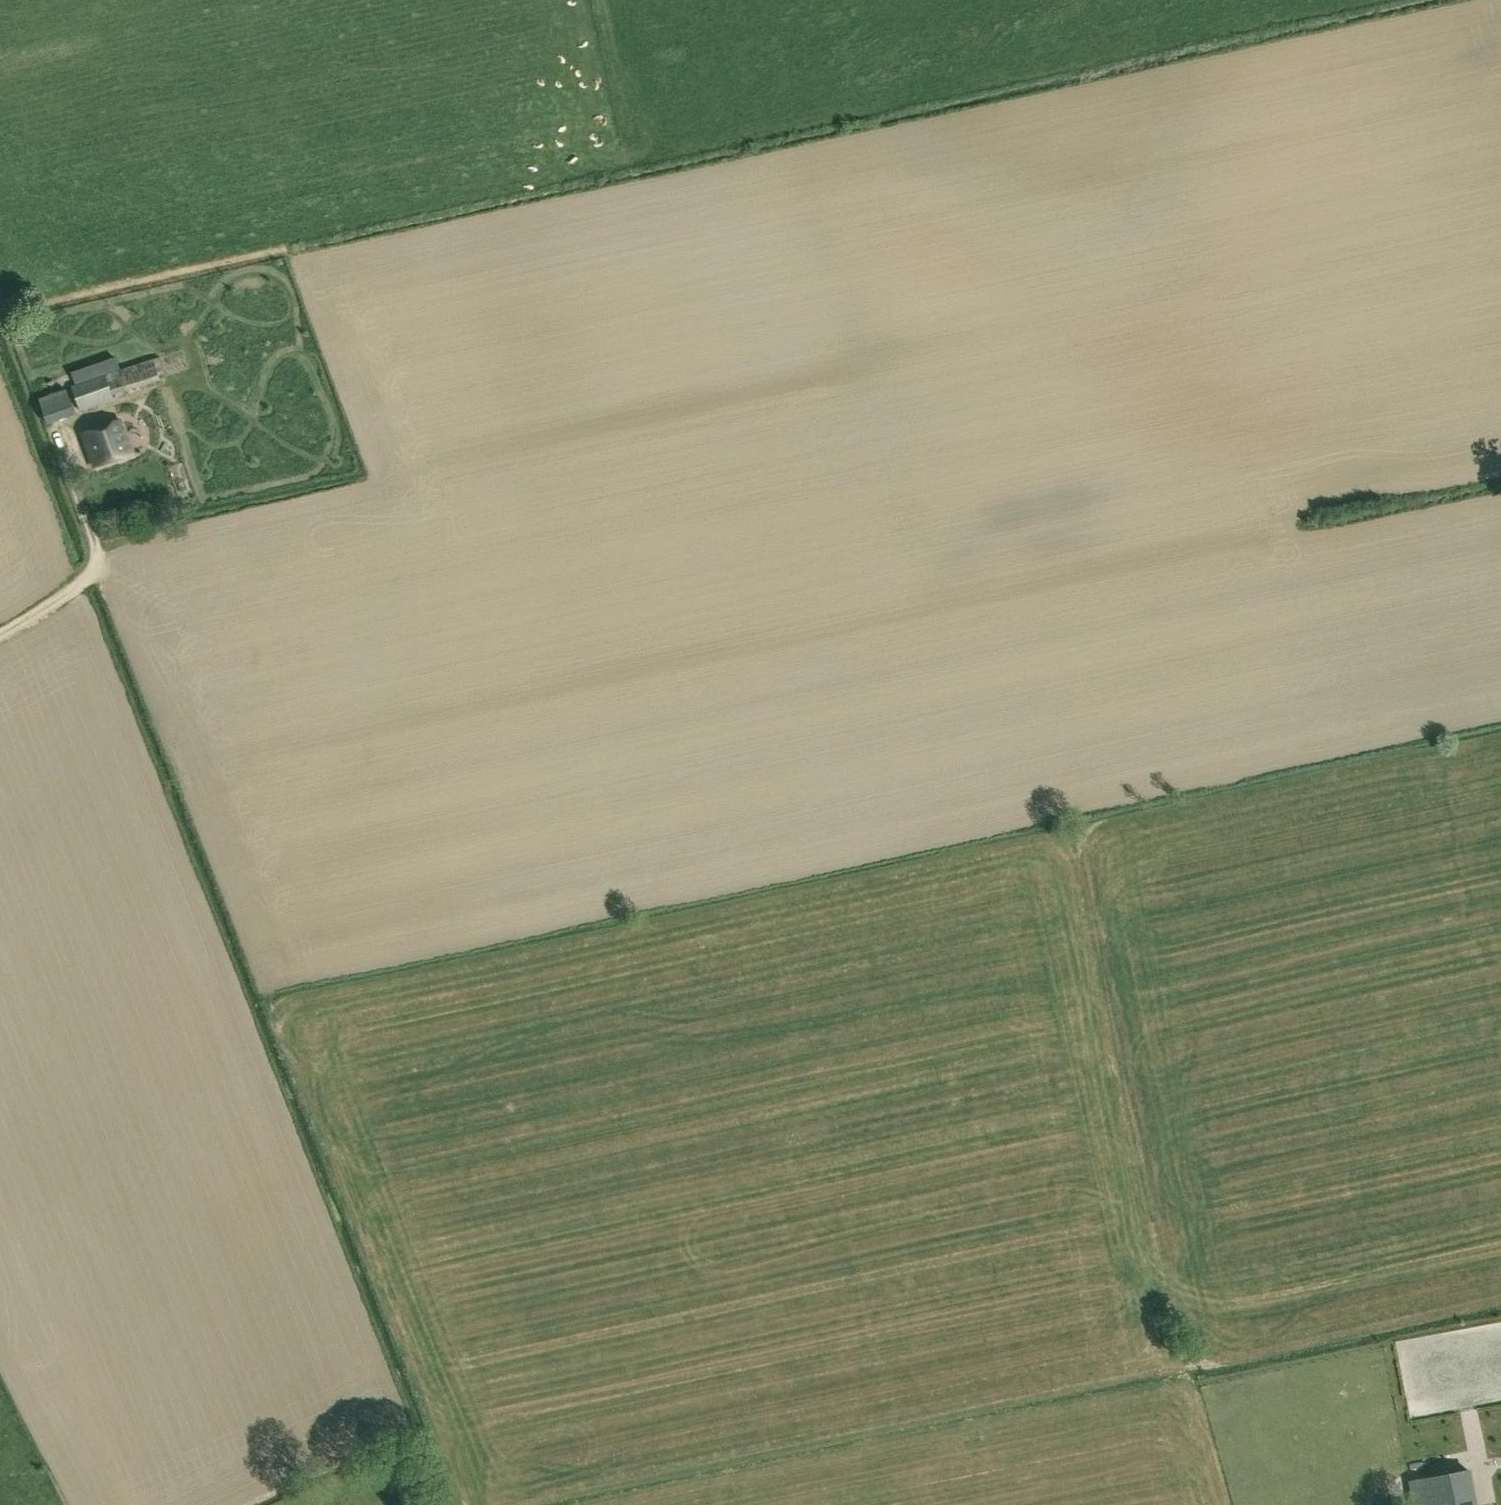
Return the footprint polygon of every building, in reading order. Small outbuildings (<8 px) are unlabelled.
[(99,362),(91,365),(95,377),(103,374),(105,374),(120,369),(116,357),(99,362)] [(120,369),(105,374),(112,395),(160,379),(155,364),(153,358),(120,369)] [(72,372),(76,384),(95,377),(91,365),(72,372)] [(112,395),(105,374),(103,374),(95,377),(76,384),(72,385),(81,410),(114,399),(112,395)] [(75,411),(66,389),(40,400),(48,421),(75,411)] [(133,452),(121,417),(82,431),(95,466),(133,452)] [(1491,1410),(1487,1386),(1455,1390),(1453,1373),(1426,1377),(1431,1418),(1491,1410)] [(1414,1504),(1477,1504),(1470,1467),(1409,1480),(1414,1504)]
